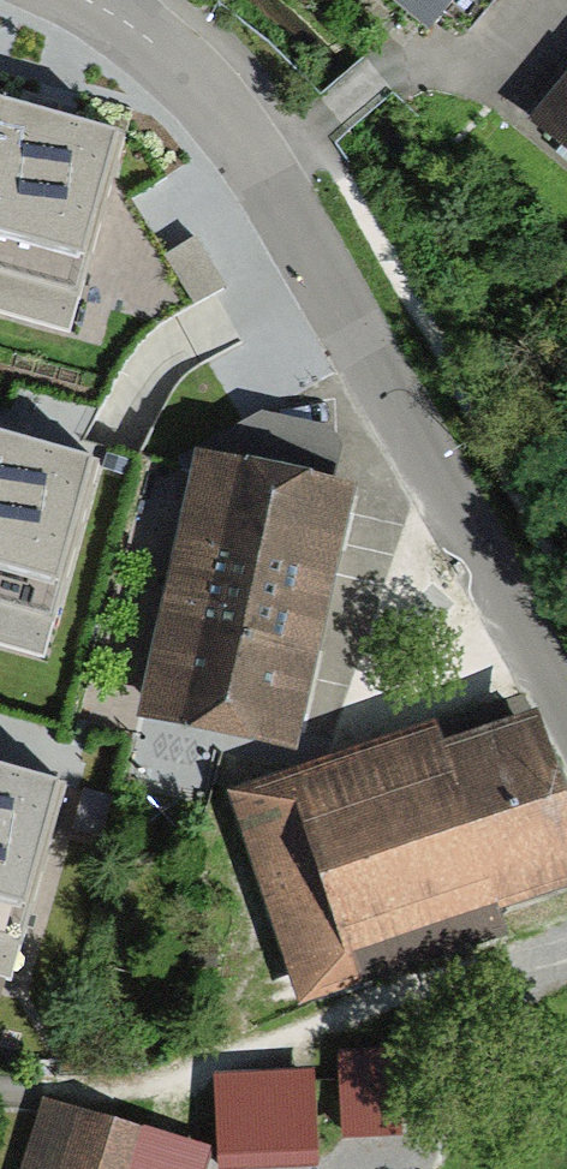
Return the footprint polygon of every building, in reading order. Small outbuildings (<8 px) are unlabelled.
[(422,18),(439,0),(403,0),(422,18)] [(0,107),(0,286),(74,307),(126,142),(0,107)] [(566,146),(566,113),(551,134),(566,146)] [(90,465),(0,438),(0,630),(39,641),(90,465)] [(345,487),(196,456),(141,717),(289,748),(345,487)] [(242,807),(293,962),(566,873),(566,824),(530,712),(242,807)] [(13,990),(73,784),(0,763),(0,986),(13,990)] [(221,1168),(299,1168),(301,1094),(223,1092),(221,1168)] [(43,1115),(25,1168),(181,1168),(184,1160),(43,1115)]
